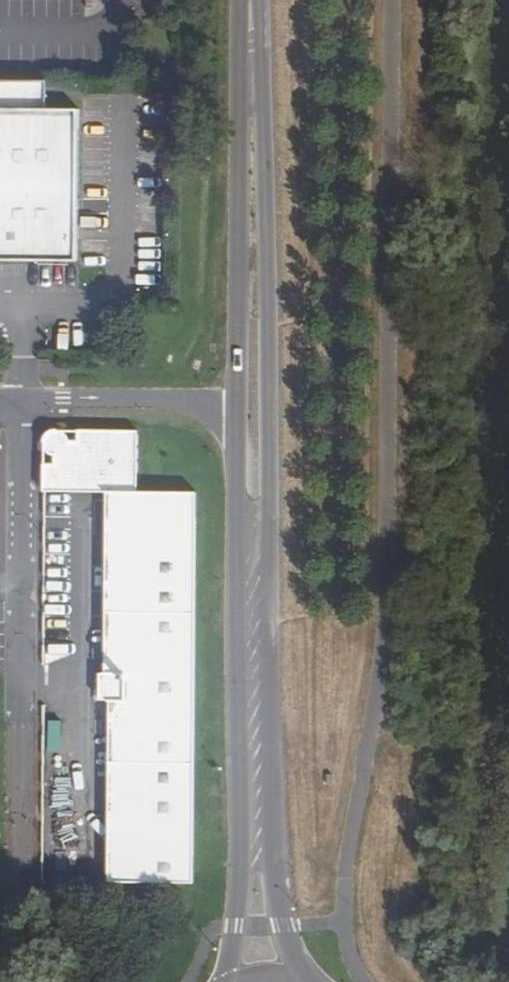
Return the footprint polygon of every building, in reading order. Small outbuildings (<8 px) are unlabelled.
[(77,261),(79,109),(46,109),(46,81),(0,81),(0,261),(77,261)] [(196,492),(136,492),(136,432),(78,431),(78,442),(68,442),(67,438),(65,435),(61,431),(57,431),(52,431),(48,433),(45,437),(44,443),(44,446),(46,450),(51,453),(55,454),(55,465),(43,464),(43,491),(113,492),(112,673),(120,674),(119,678),(107,678),(99,678),(99,700),(111,700),(111,882),(193,883),(193,875),(196,492)]
